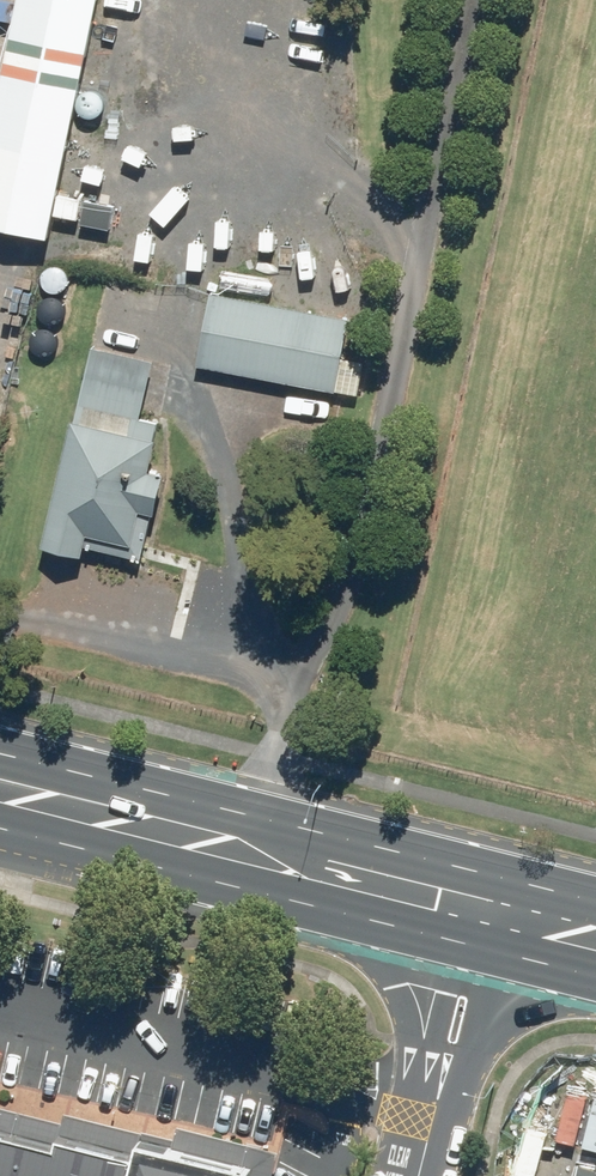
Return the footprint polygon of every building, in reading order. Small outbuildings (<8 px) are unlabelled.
[(0,76),(0,224),(46,235),(102,0),(18,0),(0,76)] [(349,319),(207,291),(193,365),(335,393),(349,319)] [(159,358),(91,341),(40,549),(82,559),(87,539),(130,549),(139,512),(153,516),(163,475),(150,472),(160,429),(143,424),(159,358)] [(255,1152),(276,1155),(280,1141),(187,1116),(181,1131),(69,1104),(65,1114),(0,1097),(0,1175),(249,1175),(255,1152)]
